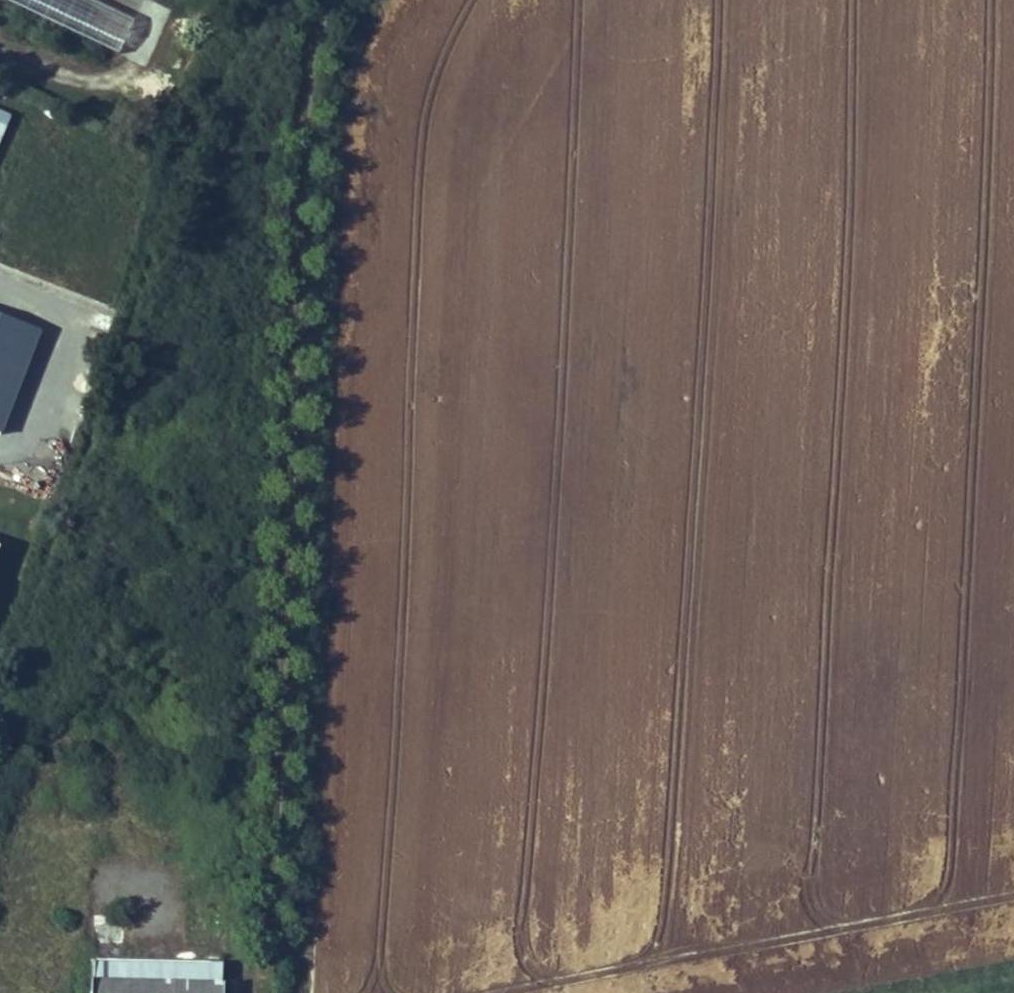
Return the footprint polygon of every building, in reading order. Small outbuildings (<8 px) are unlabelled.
[(66,0),(0,0),(0,9),(96,54),(111,21),(66,0)] [(37,329),(0,316),(0,436),(1,436),(37,329)] [(88,992),(218,992),(218,967),(105,964),(89,964),(88,992)]
